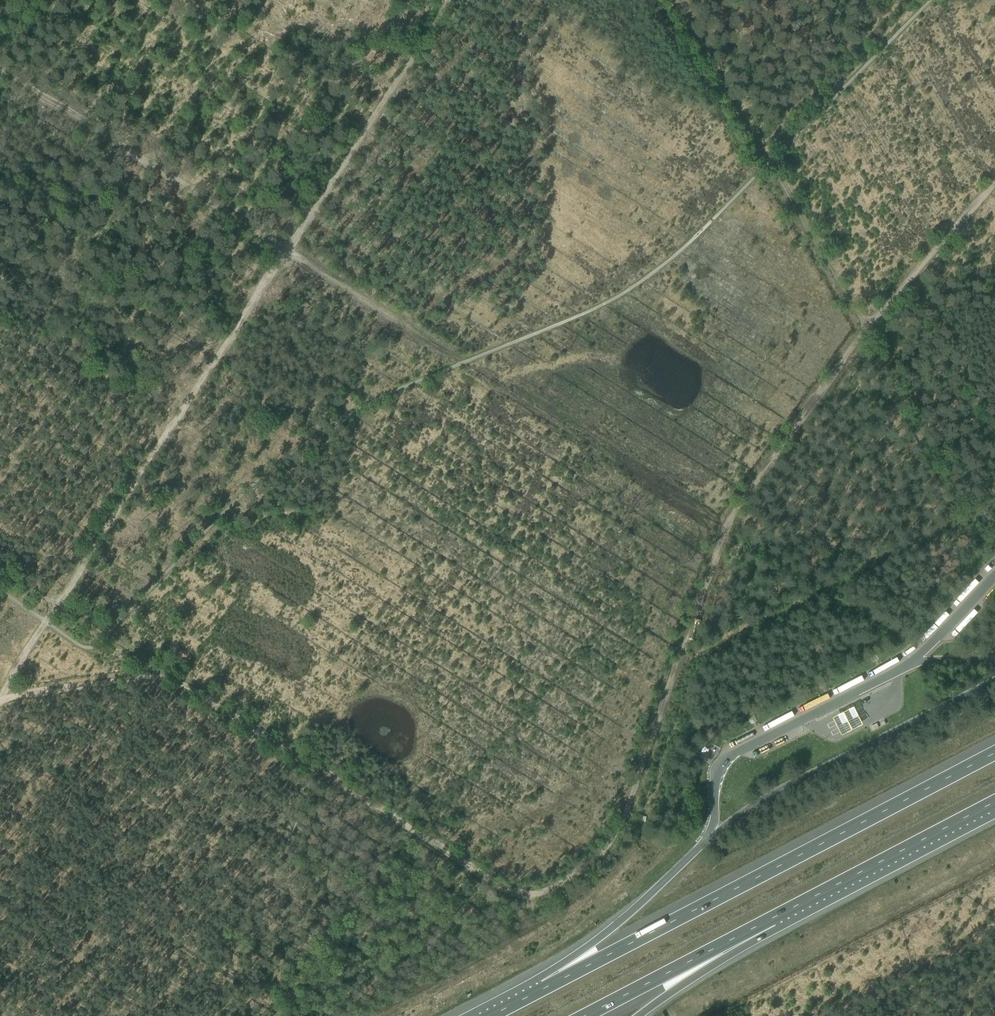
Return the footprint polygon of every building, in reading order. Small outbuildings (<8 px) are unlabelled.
[(956,638),(975,618),(970,614),(951,634),(956,638)] [(891,667),(910,655),(907,650),(888,662),(891,667)] [(831,715),(840,733),(862,722),(853,704),(831,715)] [(735,746),(760,735),(758,730),(733,741),(735,746)] [(688,750),(694,752),(698,743),(693,741),(688,750)]
